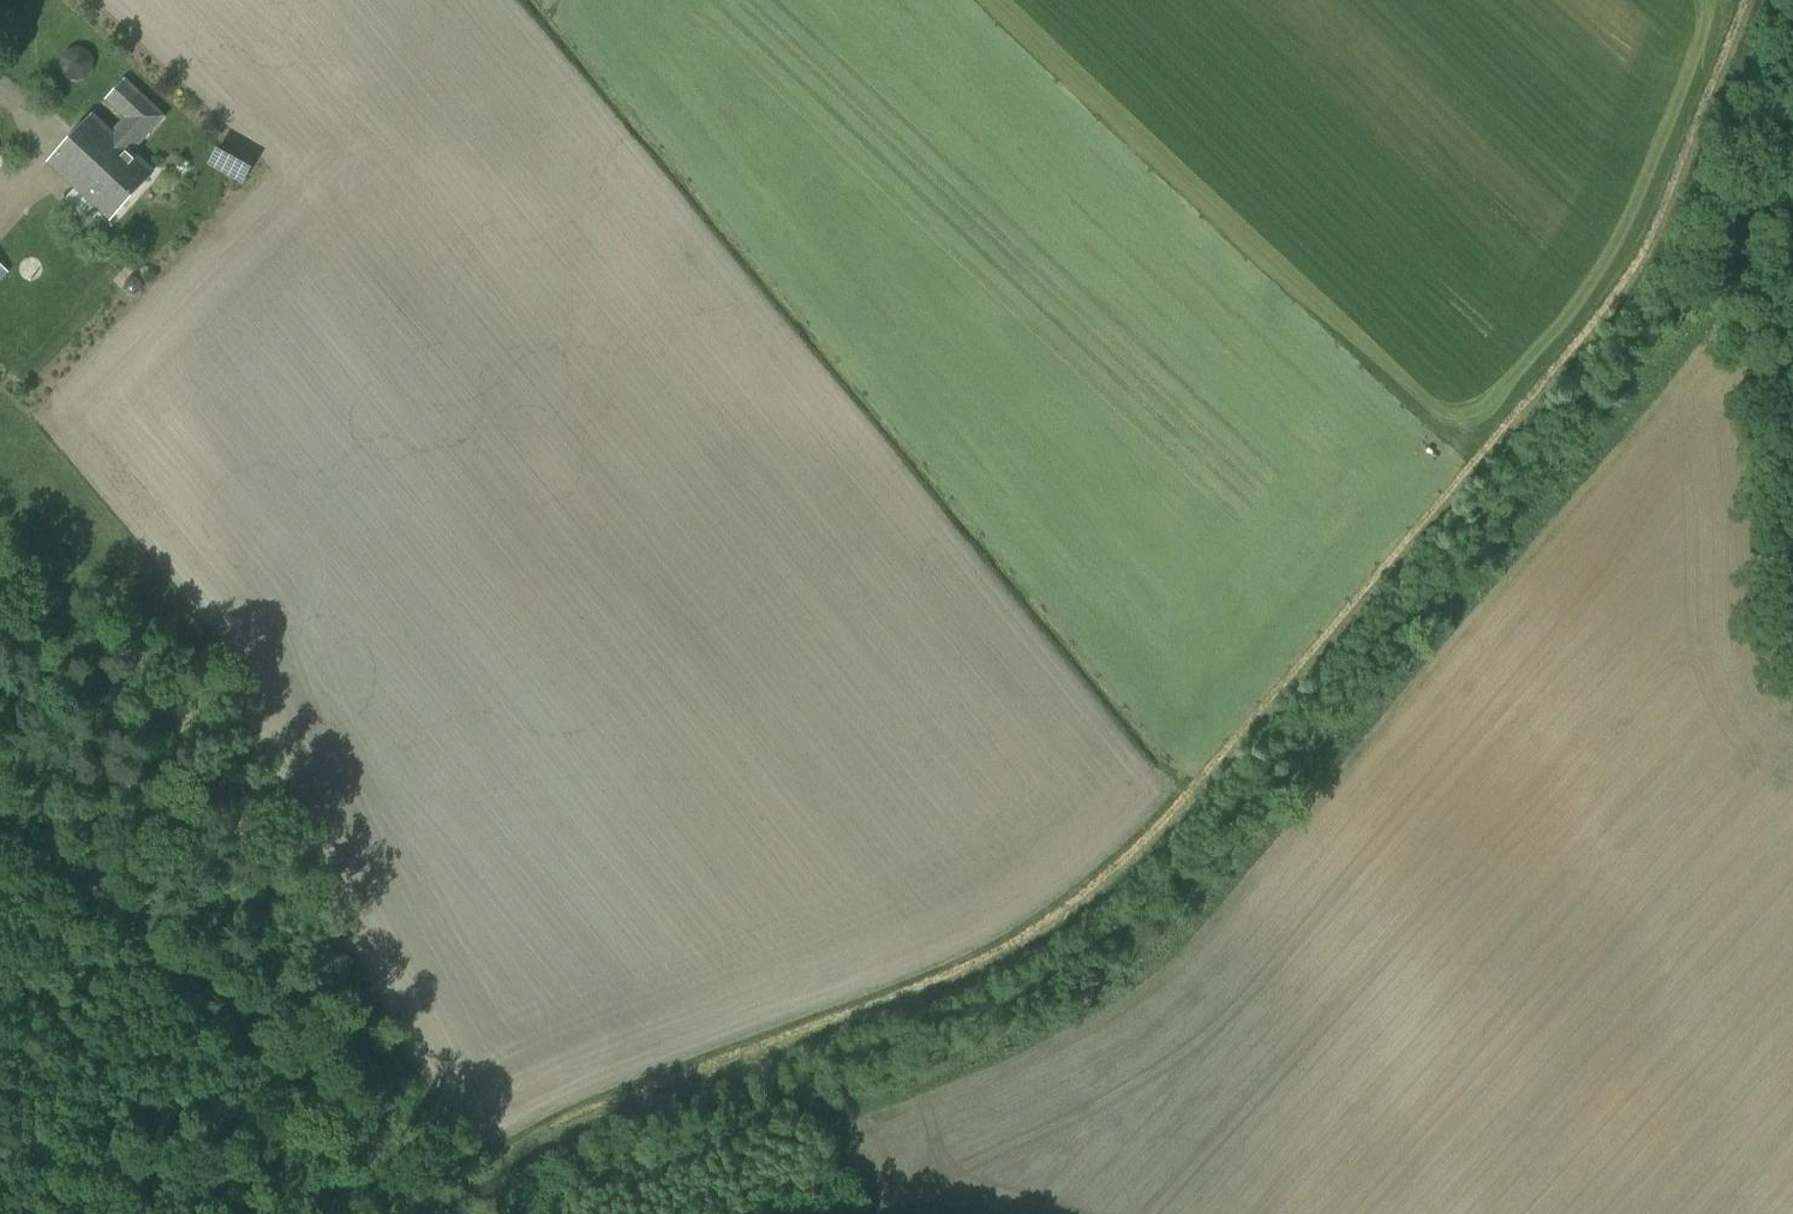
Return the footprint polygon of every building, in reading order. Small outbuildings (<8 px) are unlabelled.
[(49,161),(112,218),(154,171),(134,153),(168,116),(125,77),(105,100),(124,117),(111,132),(92,114),(49,161)] [(9,271),(0,263),(0,280),(9,271)]
